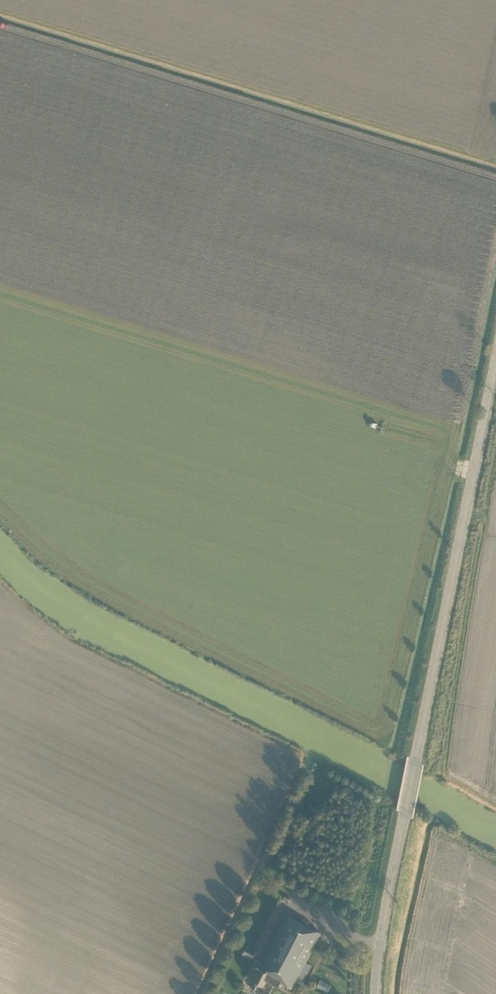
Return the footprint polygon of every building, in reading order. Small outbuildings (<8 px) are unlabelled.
[(310,801),(306,813),(316,816),(321,805),(310,801)] [(285,984),(291,987),(295,980),(301,983),(311,964),(305,961),(321,932),(284,913),(260,959),(261,959),(260,961),(255,959),(251,967),(257,970),(251,980),(258,983),(253,991),(259,993),(265,993),(268,993),(274,984),(283,989),(285,984)] [(252,958),(256,950),(247,945),(242,953),(252,958)]
